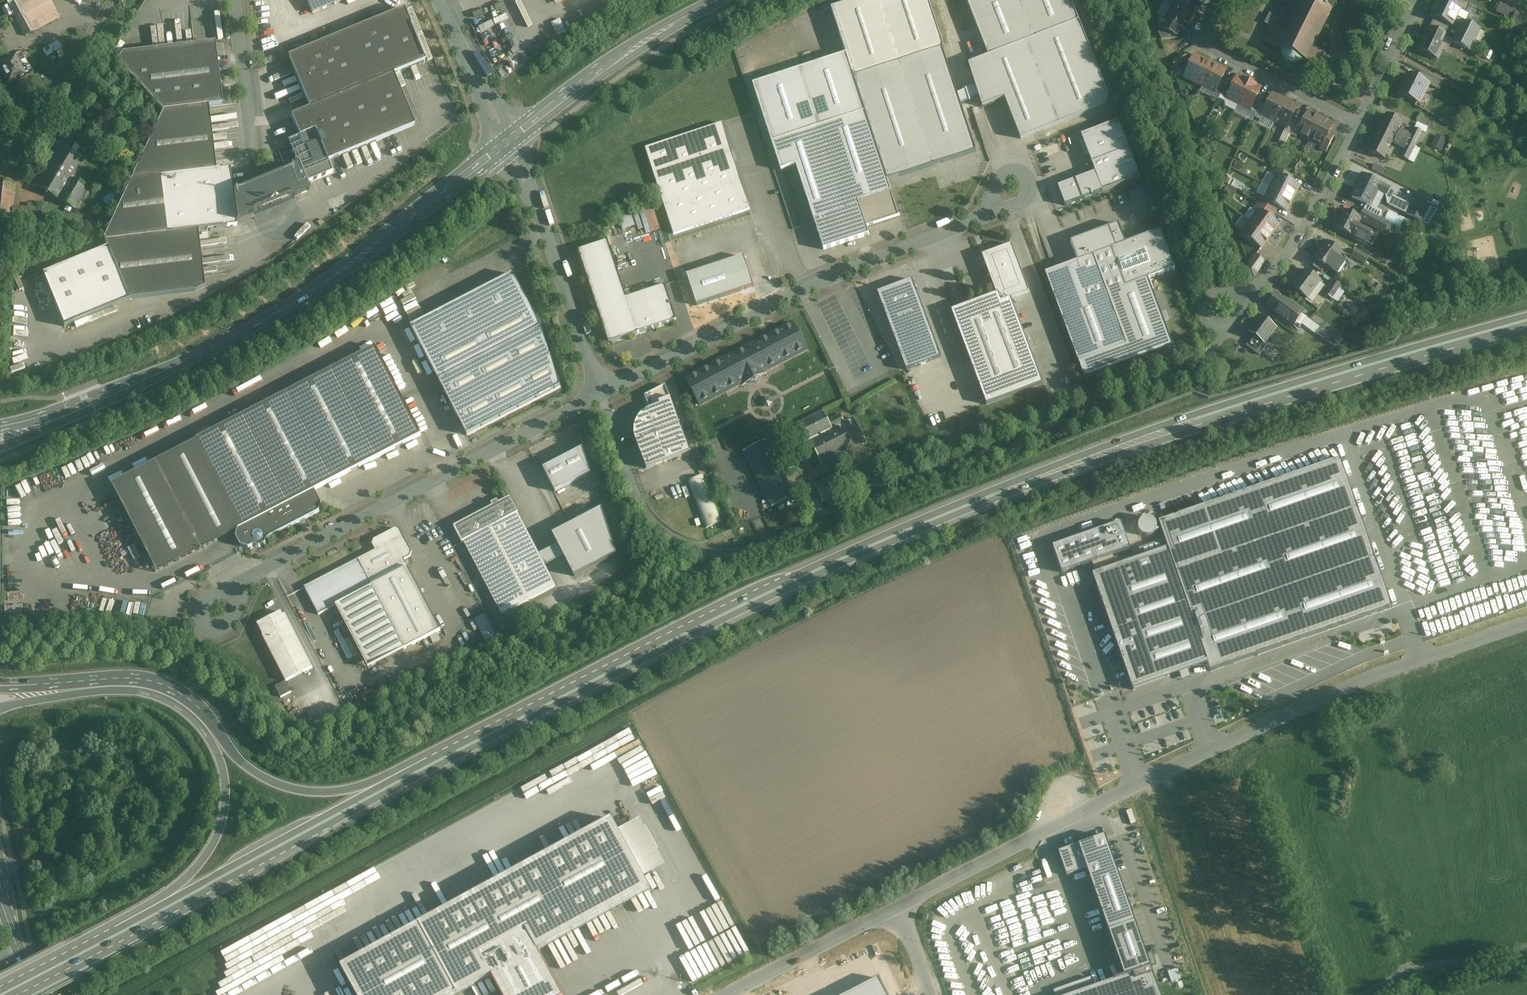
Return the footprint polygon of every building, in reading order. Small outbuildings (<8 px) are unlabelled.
[(8,5),(25,36),(59,18),(49,0),(17,0),(8,5)] [(313,14),(348,0),(307,0),(313,14)] [(854,78),(944,49),(928,0),(859,0),(831,9),(846,54),(854,78)] [(988,57),(1079,21),(1070,0),(966,0),(988,57)] [(1192,18),(1195,12),(1195,13),(1199,5),(1189,0),(1175,0),(1171,7),(1192,18)] [(1272,28),(1265,42),(1281,50),(1281,51),(1281,53),(1281,56),(1282,58),(1284,60),(1285,62),(1288,64),(1292,65),(1295,65),(1299,64),(1301,62),(1302,60),(1319,69),(1326,54),(1313,47),(1331,12),(1332,12),(1333,11),(1327,8),(1330,0),(1302,0),(1290,24),(1269,13),(1264,24),(1272,28)] [(1444,0),(1438,0),(1431,15),(1453,25),(1455,22),(1460,10),(1461,8),(1444,0)] [(1513,19),(1516,11),(1500,4),(1497,11),(1513,19)] [(1465,23),(1472,26),(1476,17),(1473,16),(1477,8),(1470,5),(1466,12),(1469,14),(1465,23)] [(1176,25),(1180,27),(1186,30),(1190,23),(1192,18),(1171,7),(1165,19),(1176,25)] [(403,10),(288,56),(309,109),(291,116),(301,142),(295,145),(294,146),(293,145),(292,146),(290,150),(291,151),(292,151),(292,152),(298,167),(288,171),(292,178),(294,177),(302,194),(307,192),(307,193),(309,192),(305,184),(333,173),(328,161),(414,126),(393,75),(425,61),(403,10)] [(1469,14),(1466,12),(1460,10),(1455,22),(1461,25),(1463,22),(1465,23),(1469,14)] [(1516,11),(1513,19),(1510,25),(1522,30),(1526,20),(1526,17),(1516,11)] [(1176,36),(1177,32),(1174,31),(1176,25),(1165,19),(1160,28),(1176,36)] [(974,62),(968,64),(982,107),(1005,98),(1021,139),(1105,106),(1108,96),(1079,21),(988,57),(974,62)] [(1465,23),(1463,22),(1461,25),(1453,42),(1470,50),(1480,30),(1472,26),(1465,23)] [(1178,39),(1177,32),(1176,36),(1160,28),(1158,32),(1161,40),(1178,39)] [(1445,36),(1428,28),(1423,37),(1425,38),(1419,50),(1437,59),(1443,47),(1440,45),(1445,36)] [(214,44),(121,55),(116,63),(162,113),(208,107),(222,105),(214,44)] [(944,49),(854,78),(886,178),(977,149),(944,49)] [(846,54),(753,86),(781,171),(796,166),(815,222),(860,207),(859,203),(892,192),(886,178),(854,78),(846,54)] [(1184,54),(1172,62),(1176,68),(1188,60),(1184,54)] [(1208,64),(1209,63),(1194,56),(1186,72),(1193,75),(1191,80),(1203,87),(1213,66),(1208,64)] [(0,66),(0,69),(0,73),(1,74),(3,75),(8,84),(16,80),(17,83),(33,74),(28,65),(23,68),(18,57),(0,66)] [(1215,93),(1220,82),(1226,71),(1218,67),(1217,68),(1213,66),(1203,87),(1214,92),(1215,93)] [(1193,75),(1186,72),(1184,77),(1191,80),(1193,75)] [(1421,73),(1418,79),(1429,85),(1429,86),(1438,90),(1442,83),(1421,73)] [(1418,79),(1408,75),(1404,84),(1402,83),(1398,93),(1417,103),(1422,93),(1424,94),(1429,86),(1429,85),(1418,79)] [(1227,99),(1235,83),(1228,79),(1226,84),(1220,96),(1227,99)] [(1238,105),(1249,83),(1242,79),(1241,82),(1236,79),(1235,83),(1227,99),(1238,105)] [(1220,96),(1226,84),(1220,82),(1215,93),(1214,92),(1212,98),(1218,101),(1220,96)] [(1255,88),(1256,86),(1249,83),(1238,105),(1250,110),(1258,94),(1260,91),(1255,88)] [(1256,114),(1261,104),(1265,97),(1258,94),(1250,110),(1256,114)] [(1274,122),(1285,100),(1282,98),(1282,99),(1273,94),(1267,107),(1263,114),(1269,117),(1268,119),(1274,122)] [(1288,126),(1292,118),(1297,107),(1288,102),(1288,101),(1285,100),(1274,122),(1281,125),(1282,124),(1287,126),(1288,126)] [(1260,121),(1262,116),(1263,114),(1267,107),(1261,104),(1256,114),(1254,118),(1260,121)] [(208,107),(162,113),(104,238),(108,248),(129,299),(193,292),(204,287),(198,230),(168,234),(161,177),(216,171),(208,107)] [(1307,135),(1311,137),(1321,118),(1308,112),(1304,121),(1298,134),(1303,137),(1307,135)] [(1387,115),(1379,129),(1415,147),(1419,137),(1411,134),(1410,136),(1399,130),(1403,123),(1387,115)] [(1291,135),(1297,121),(1292,118),(1288,126),(1287,126),(1286,128),(1284,132),(1290,135),(1291,135)] [(1321,118),(1311,137),(1316,140),(1317,143),(1322,146),(1323,146),(1329,134),(1333,125),(1321,118)] [(1298,134),(1304,121),(1298,119),(1297,121),(1291,135),(1296,137),(1298,134)] [(1118,121),(1081,136),(1102,192),(1140,178),(1118,121)] [(721,124),(646,150),(675,235),(750,210),(721,124)] [(1414,128),(1411,134),(1419,137),(1423,139),(1426,134),(1414,128)] [(1408,161),(1415,147),(1379,129),(1368,152),(1384,159),(1392,145),(1403,151),(1400,157),(1408,161)] [(1334,136),(1329,134),(1323,146),(1322,146),(1320,149),(1326,152),(1334,136)] [(1445,139),(1438,136),(1433,147),(1440,150),(1445,139)] [(1423,139),(1419,137),(1415,147),(1419,148),(1423,139)] [(61,145),(36,187),(74,210),(88,187),(75,179),(87,160),(72,152),(61,145)] [(1374,165),(1372,170),(1382,175),(1385,170),(1374,165)] [(1277,175),(1290,181),(1292,176),(1276,168),(1273,175),(1277,176),(1277,175)] [(216,171),(161,177),(168,234),(198,230),(237,226),(236,222),(233,194),(232,183),(230,169),(216,171)] [(288,171),(233,194),(236,222),(239,221),(238,220),(302,194),(294,177),(292,178),(288,171)] [(1065,206),(1102,192),(1095,173),(1057,187),(1065,206)] [(1382,184),(1362,174),(1351,197),(1371,207),(1378,192),(1386,197),(1390,188),(1382,185),(1382,184)] [(1277,176),(1271,188),(1292,199),(1299,186),(1290,181),(1277,175),(1277,176)] [(15,185),(0,183),(0,219),(39,224),(40,220),(46,220),(47,211),(13,207),(15,185)] [(1265,200),(1277,207),(1286,211),(1292,199),(1271,188),(1265,199),(1265,200)] [(898,215),(892,192),(859,203),(860,207),(866,227),(900,216),(900,215),(898,215)] [(1433,201),(1417,193),(1406,214),(1423,222),(1433,201)] [(1262,198),(1258,204),(1274,213),(1277,207),(1265,200),(1265,199),(1262,198)] [(1259,211),(1270,219),(1274,213),(1258,204),(1254,209),(1258,212),(1259,211)] [(860,207),(815,222),(824,251),(869,235),(866,227),(860,207)] [(1378,218),(1364,210),(1361,216),(1374,223),(1375,224),(1378,218)] [(1251,222),(1270,236),(1278,225),(1270,219),(1259,211),(1258,212),(1251,222)] [(1352,237),(1352,236),(1356,228),(1361,218),(1345,211),(1336,229),(1352,237)] [(1375,224),(1374,223),(1372,227),(1384,233),(1389,224),(1378,218),(1375,224)] [(1242,233),(1262,248),(1270,236),(1251,222),(1242,233)] [(1118,224),(1070,242),(1078,261),(1078,262),(1093,257),(1112,250),(1125,286),(1148,278),(1148,279),(1175,269),(1160,230),(1126,243),(1118,224)] [(1368,233),(1356,228),(1352,236),(1354,237),(1353,239),(1363,243),(1368,233)] [(608,242),(579,251),(609,343),(647,331),(650,332),(652,329),(676,321),(665,286),(626,299),(608,242)] [(1342,253),(1327,242),(1320,252),(1319,251),(1314,258),(1321,264),(1326,267),(1330,270),(1330,269),(1338,259),(1342,254),(1342,253)] [(1008,290),(1011,299),(1029,293),(1011,245),(1009,246),(1010,248),(993,254),(996,260),(993,264),(987,266),(997,292),(996,293),(997,295),(1008,290)] [(108,248),(44,273),(64,328),(129,299),(108,248)] [(1112,250),(1093,257),(1078,262),(1078,261),(1045,274),(1084,379),(1173,346),(1148,279),(1148,278),(1125,286),(1112,250)] [(1378,263),(1355,250),(1352,256),(1364,264),(1363,268),(1372,274),(1378,263)] [(1342,254),(1338,259),(1345,265),(1342,269),(1345,272),(1350,265),(1342,254)] [(1254,276),(1265,262),(1255,255),(1249,264),(1254,276)] [(1345,265),(1338,259),(1330,269),(1338,275),(1342,269),(1345,265)] [(1321,273),(1326,267),(1321,264),(1320,266),(1316,263),(1313,267),(1321,273)] [(1307,299),(1321,281),(1305,269),(1292,287),(1307,299)] [(514,275),(410,327),(468,435),(560,388),(541,328),(514,275)] [(941,358),(912,280),(910,281),(911,283),(899,287),(880,294),(879,292),(877,293),(906,371),(941,358)] [(1341,286),(1333,280),(1324,294),(1332,299),(1341,286)] [(987,405),(1042,384),(1011,299),(1008,290),(997,295),(967,306),(970,315),(955,320),(987,405)] [(1283,299),(1276,294),(1269,303),(1270,309),(1274,312),(1283,299)] [(1284,298),(1283,299),(1274,312),(1293,326),(1294,325),(1299,329),(1307,317),(1302,314),(1303,312),(1284,298)] [(970,315),(967,306),(951,312),(955,320),(970,315)] [(1314,314),(1310,320),(1320,327),(1323,330),(1327,324),(1314,314)] [(1276,328),(1259,316),(1249,331),(1254,335),(1265,343),(1265,342),(1276,328)] [(793,324),(686,378),(700,406),(742,384),(743,386),(749,382),(756,382),(759,377),(766,374),(765,372),(807,350),(793,324)] [(1323,330),(1320,327),(1315,333),(1326,341),(1335,330),(1327,324),(1323,330)] [(1341,335),(1335,330),(1326,341),(1333,346),(1341,335)] [(1268,344),(1265,342),(1265,343),(1254,335),(1246,346),(1259,355),(1268,344)] [(376,347),(198,438),(244,527),(238,530),(236,537),(241,546),(248,549),(254,546),(259,548),(266,544),(268,539),(319,513),(322,504),(314,491),(422,435),(376,347)] [(647,469),(691,452),(670,398),(659,403),(660,405),(652,408),(648,411),(644,413),(640,416),(637,420),(636,423),(634,428),(634,435),(635,439),(637,444),(647,469)] [(822,411),(799,423),(822,465),(866,442),(853,419),(844,423),(832,429),(828,421),(822,411)] [(832,429),(844,423),(840,415),(828,421),(832,429)] [(244,527),(198,438),(110,486),(155,572),(238,530),(244,527)] [(755,475),(779,463),(768,440),(744,452),(755,475)] [(582,449),(543,469),(555,492),(590,474),(582,449)] [(1158,523),(1167,550),(1207,664),(1209,671),(1392,608),(1340,460),(1158,523)] [(761,486),(785,473),(779,463),(755,475),(761,486)] [(805,490),(794,469),(785,473),(761,486),(772,507),(805,490)] [(847,472),(816,484),(823,502),(853,490),(847,472)] [(706,528),(721,523),(705,475),(690,480),(706,528)] [(494,509),(455,529),(462,543),(464,542),(474,537),(510,518),(517,514),(518,514),(510,498),(499,504),(498,501),(491,505),(494,509)] [(574,577),(616,555),(602,509),(552,535),(574,577)] [(517,514),(510,518),(548,591),(555,586),(517,514)] [(1139,524),(1145,539),(1160,532),(1154,517),(1139,524)] [(548,591),(510,518),(474,537),(512,609),(548,591)] [(1132,550),(1124,523),(1054,546),(1062,572),(1132,550)] [(372,545),(376,551),(394,541),(404,560),(410,556),(411,552),(400,531),(395,529),(374,541),(372,545)] [(512,609),(474,537),(464,542),(502,615),(512,609)] [(376,551),(304,588),(319,615),(336,606),(368,668),(405,649),(372,587),(408,568),(404,560),(394,541),(376,551)] [(1167,550),(1093,576),(1132,689),(1207,664),(1167,550)] [(441,631),(408,568),(372,587),(405,649),(441,631)] [(281,612),(257,624),(263,636),(262,636),(286,681),(313,668),(285,615),(283,616),(281,612)] [(476,619),(486,641),(496,636),(487,614),(476,619)] [(291,692),(286,681),(275,687),(281,698),(291,692)] [(641,818),(618,830),(644,878),(666,865),(641,818)] [(340,967),(355,994),(456,994),(491,976),(495,974),(535,953),(538,951),(651,890),(644,878),(618,830),(612,820),(340,967)] [(1104,835),(1058,851),(1066,874),(1085,867),(1108,929),(1134,920),(1104,835)] [(1134,920),(1108,929),(1125,976),(1150,967),(1134,920)] [(538,951),(535,953),(556,993),(551,994),(562,994),(538,951)] [(495,974),(506,994),(551,994),(556,993),(535,953),(495,974)] [(1125,976),(1071,994),(1160,994),(1150,967),(1125,976)] [(1178,970),(1169,973),(1173,982),(1182,979),(1178,970)] [(491,976),(501,994),(506,994),(495,974),(491,976)] [(878,980),(848,994),(886,994),(878,980)]
